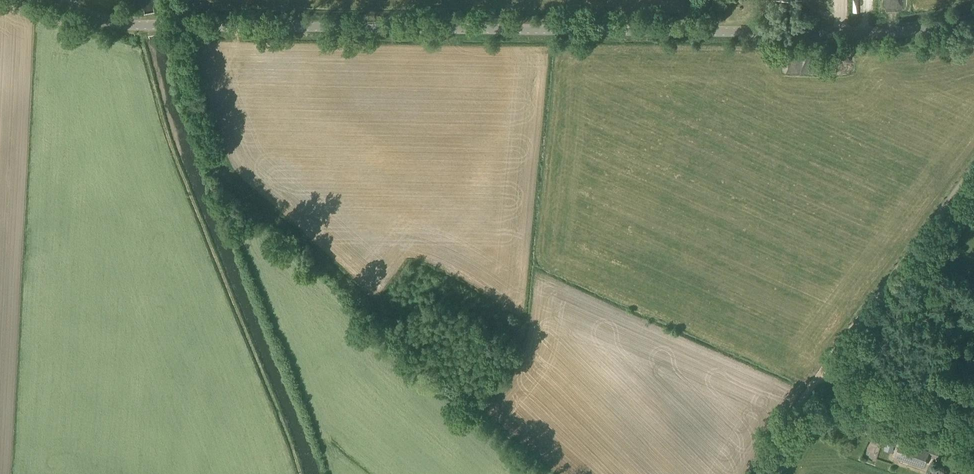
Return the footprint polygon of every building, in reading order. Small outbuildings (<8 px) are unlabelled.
[(895,443),(898,433),(891,431),(888,441),(895,443)] [(924,466),(928,455),(937,458),(940,450),(930,447),(929,451),(900,441),(895,456),(924,466)]
